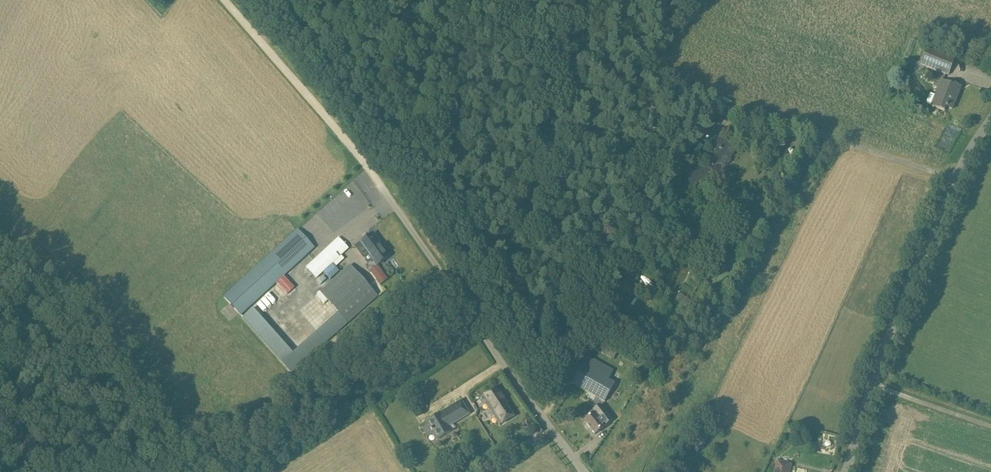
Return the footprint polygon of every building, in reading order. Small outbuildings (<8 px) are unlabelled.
[(956,58),(928,47),(920,65),(948,76),(956,58)] [(951,85),(941,81),(932,106),(945,111),(946,107),(953,109),(961,87),(952,83),(951,85)] [(736,150),(720,139),(713,148),(716,150),(706,164),(705,164),(703,166),(698,162),(685,181),(697,190),(708,175),(710,173),(723,182),(730,171),(724,167),(736,150)] [(315,248),(298,229),(224,297),(241,316),(315,248)] [(391,256),(374,234),(361,244),(356,248),(363,259),(364,258),(369,264),(373,260),(378,266),(391,256)] [(349,249),(339,237),(306,267),(317,279),(343,254),(349,249)] [(668,271),(655,264),(653,267),(662,273),(659,278),(662,280),(668,271)] [(378,296),(350,265),(320,292),(348,323),(378,296)] [(388,279),(383,272),(375,279),(380,285),(388,279)] [(663,295),(666,288),(644,277),(641,284),(663,295)] [(690,300),(680,293),(673,303),(683,310),(690,300)] [(282,334),(291,343),(296,338),(287,329),(282,334)] [(618,353),(598,343),(595,350),(614,359),(618,353)] [(621,373),(587,354),(568,388),(602,407),(621,373)] [(505,399),(497,387),(482,397),(500,426),(517,415),(506,398),(505,399)] [(469,414),(462,403),(428,424),(438,440),(452,431),(450,427),(469,414)] [(604,418),(599,411),(595,414),(592,417),(588,412),(582,417),(585,422),(595,435),(605,427),(604,426),(609,422),(605,417),(604,418)] [(778,462),(776,471),(789,471),(791,466),(778,462)]
